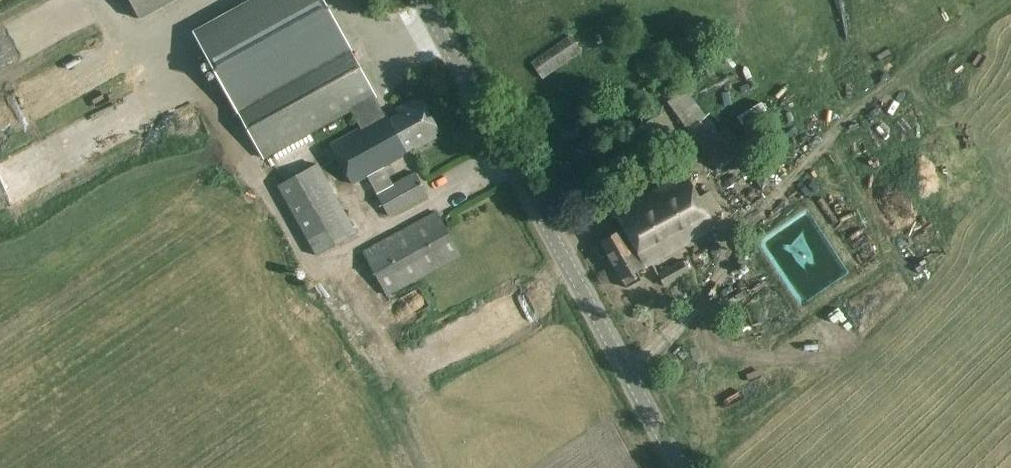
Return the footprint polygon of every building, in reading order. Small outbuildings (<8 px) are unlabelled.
[(143,21),(181,0),(132,0),(143,21)] [(421,101),(418,103),(415,98),(385,115),(322,0),(256,0),(197,33),(196,33),(232,99),(265,158),(352,111),(361,127),(329,145),(352,185),(436,139),(433,134),(438,132),(421,101)] [(541,77),(580,50),(568,33),(529,60),(541,77)] [(718,132),(685,87),(666,101),(716,169),(743,150),(725,126),(718,132)] [(647,157),(679,138),(664,111),(631,129),(647,157)] [(586,148),(601,138),(596,130),(581,140),(586,148)] [(316,255),(355,233),(316,163),(277,186),(316,255)] [(389,216),(427,195),(415,172),(376,193),(389,216)] [(709,216),(718,211),(706,190),(697,195),(684,172),(613,211),(622,228),(600,241),(626,286),(641,278),(636,269),(714,225),(709,216)] [(386,295),(461,252),(435,207),(360,251),(386,295)] [(834,275),(835,258),(805,256),(806,247),(792,246),(791,264),(827,266),(827,275),(834,275)] [(664,287),(689,273),(682,260),(657,274),(664,287)] [(738,282),(745,289),(756,278),(749,271),(738,282)]
